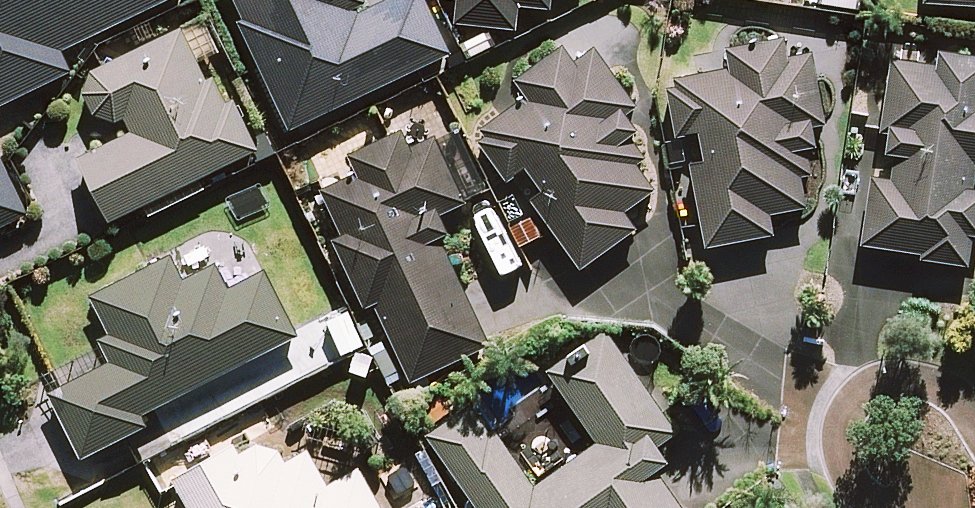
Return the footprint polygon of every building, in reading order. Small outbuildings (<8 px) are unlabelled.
[(70,72),(60,51),(167,0),(0,0),(0,106),(70,72)] [(291,129),(449,53),(423,0),(392,0),(363,14),(356,0),(228,0),(291,129)] [(442,22),(514,29),(516,5),(549,8),(550,0),(444,0),(442,22)] [(922,8),(974,12),(974,0),(922,0),(922,8)] [(127,135),(79,158),(108,221),(257,150),(236,107),(227,111),(201,57),(217,50),(203,21),(97,72),(97,73),(94,76),(91,80),(89,85),(88,90),(87,95),(88,100),(89,105),(91,109),(94,113),(98,116),(102,119),(107,121),(111,123),(116,123),(121,122),(127,135)] [(635,227),(624,213),(654,189),(636,166),(643,159),(627,139),(635,133),(619,114),(637,100),(592,44),(577,56),(562,38),(545,52),(514,76),(529,94),(474,138),(581,271),(635,227)] [(787,61),(784,40),(727,48),(730,70),(668,79),(676,135),(694,132),(708,163),(692,165),(705,246),(767,236),(771,213),(800,208),(828,56),(787,61)] [(891,49),(880,154),(894,155),(891,181),(869,178),(862,246),(973,258),(974,244),(974,58),(891,49)] [(408,148),(402,135),(351,159),(358,175),(322,192),(343,236),(334,240),(365,307),(374,303),(411,381),(487,345),(451,269),(456,267),(432,217),(466,201),(435,135),(408,148)] [(0,157),(0,227),(27,214),(0,157)] [(184,280),(173,258),(92,298),(121,355),(48,392),(81,458),(145,426),(140,416),(293,338),(261,273),(230,289),(217,264),(184,280)] [(605,328),(546,369),(597,442),(533,488),(474,404),(427,437),(477,507),(680,507),(650,465),(684,441),(605,328)] [(270,433),(178,486),(191,507),(380,507),(358,469),(328,487),(307,452),(288,463),(270,433)]
